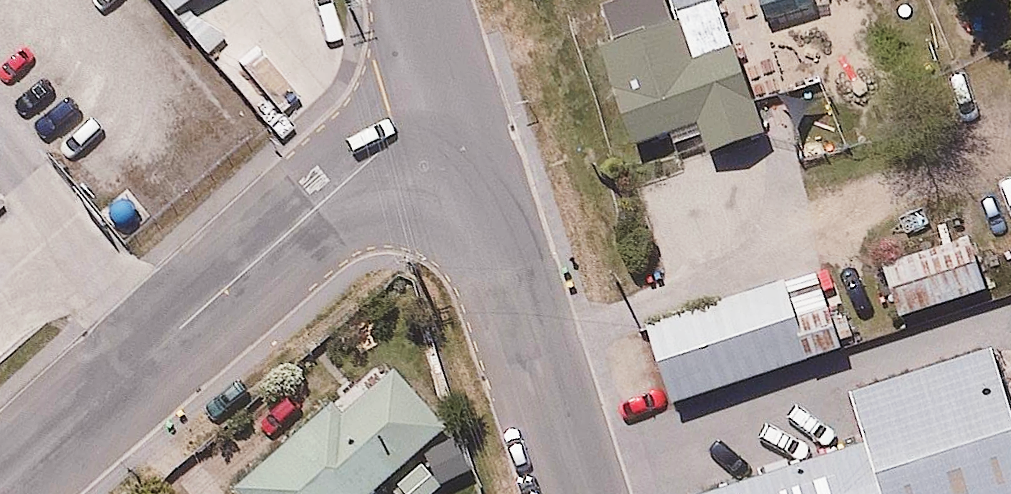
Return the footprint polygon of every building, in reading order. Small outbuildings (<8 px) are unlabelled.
[(165,8),(174,0),(158,0),(165,8)] [(684,21),(601,48),(631,142),(673,128),(678,145),(706,136),(710,148),(770,129),(736,24),(760,16),(755,0),(677,0),(684,21)] [(774,34),(824,17),(818,0),(763,0),(774,34)] [(976,241),(884,269),(899,323),(994,288),(976,241)] [(817,275),(647,329),(673,410),(843,353),(817,275)] [(987,350),(847,395),(864,445),(711,493),(1010,493),(1010,426),(987,350)] [(245,493),(384,493),(375,485),(446,418),(384,353),(241,489),(245,493)] [(396,482),(407,493),(428,493),(466,457),(444,434),(396,482)]
